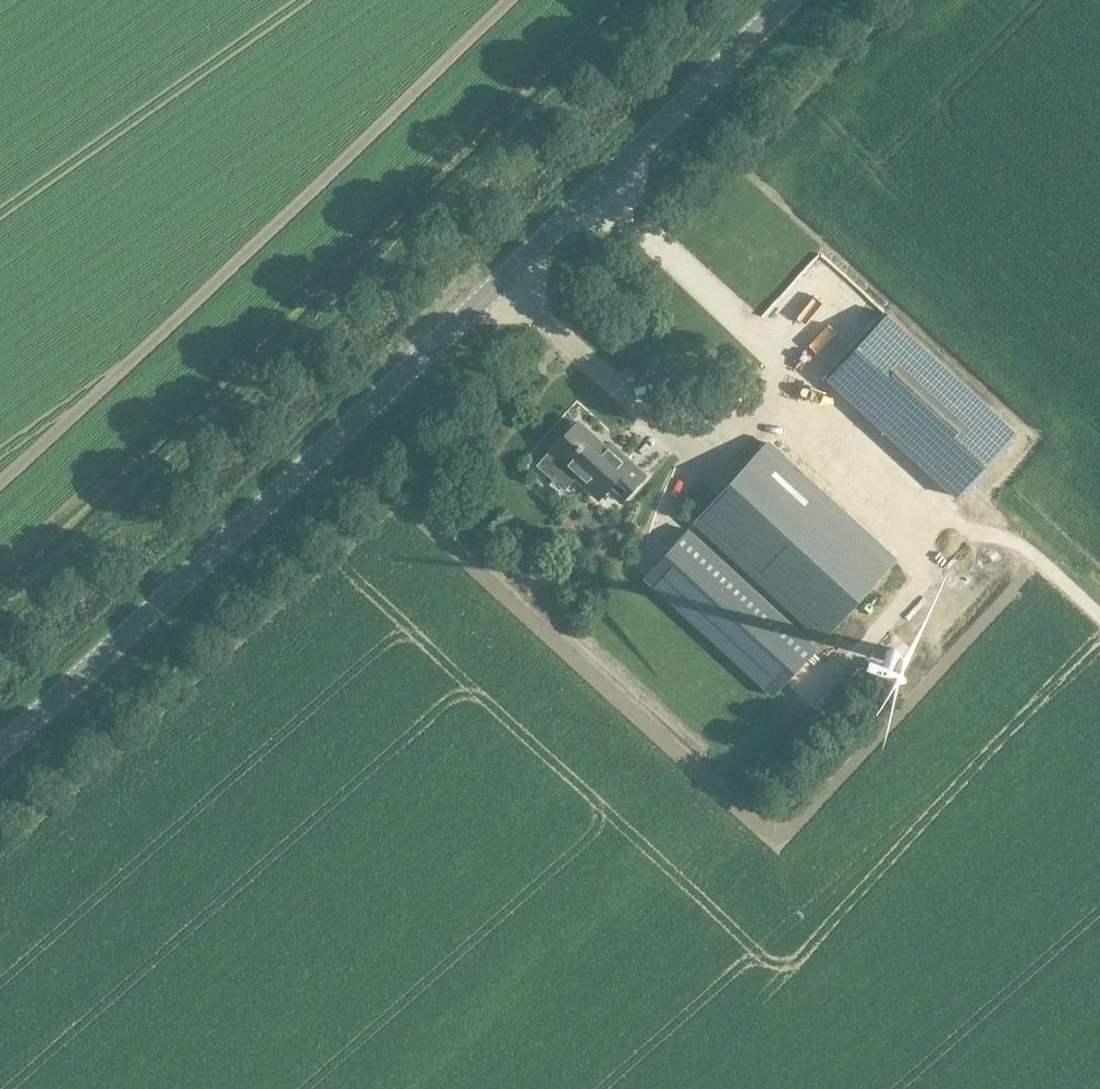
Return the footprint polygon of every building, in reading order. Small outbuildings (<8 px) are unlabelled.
[(887,316),(827,381),(956,500),(1015,435),(887,316)] [(645,476),(618,451),(616,454),(579,422),(539,465),(553,478),(564,467),(599,499),(608,489),(621,502),(645,476)] [(893,560),(768,445),(697,523),(822,638),(893,560)] [(818,648),(754,589),(689,530),(645,579),(709,638),(774,696),(818,648)]
